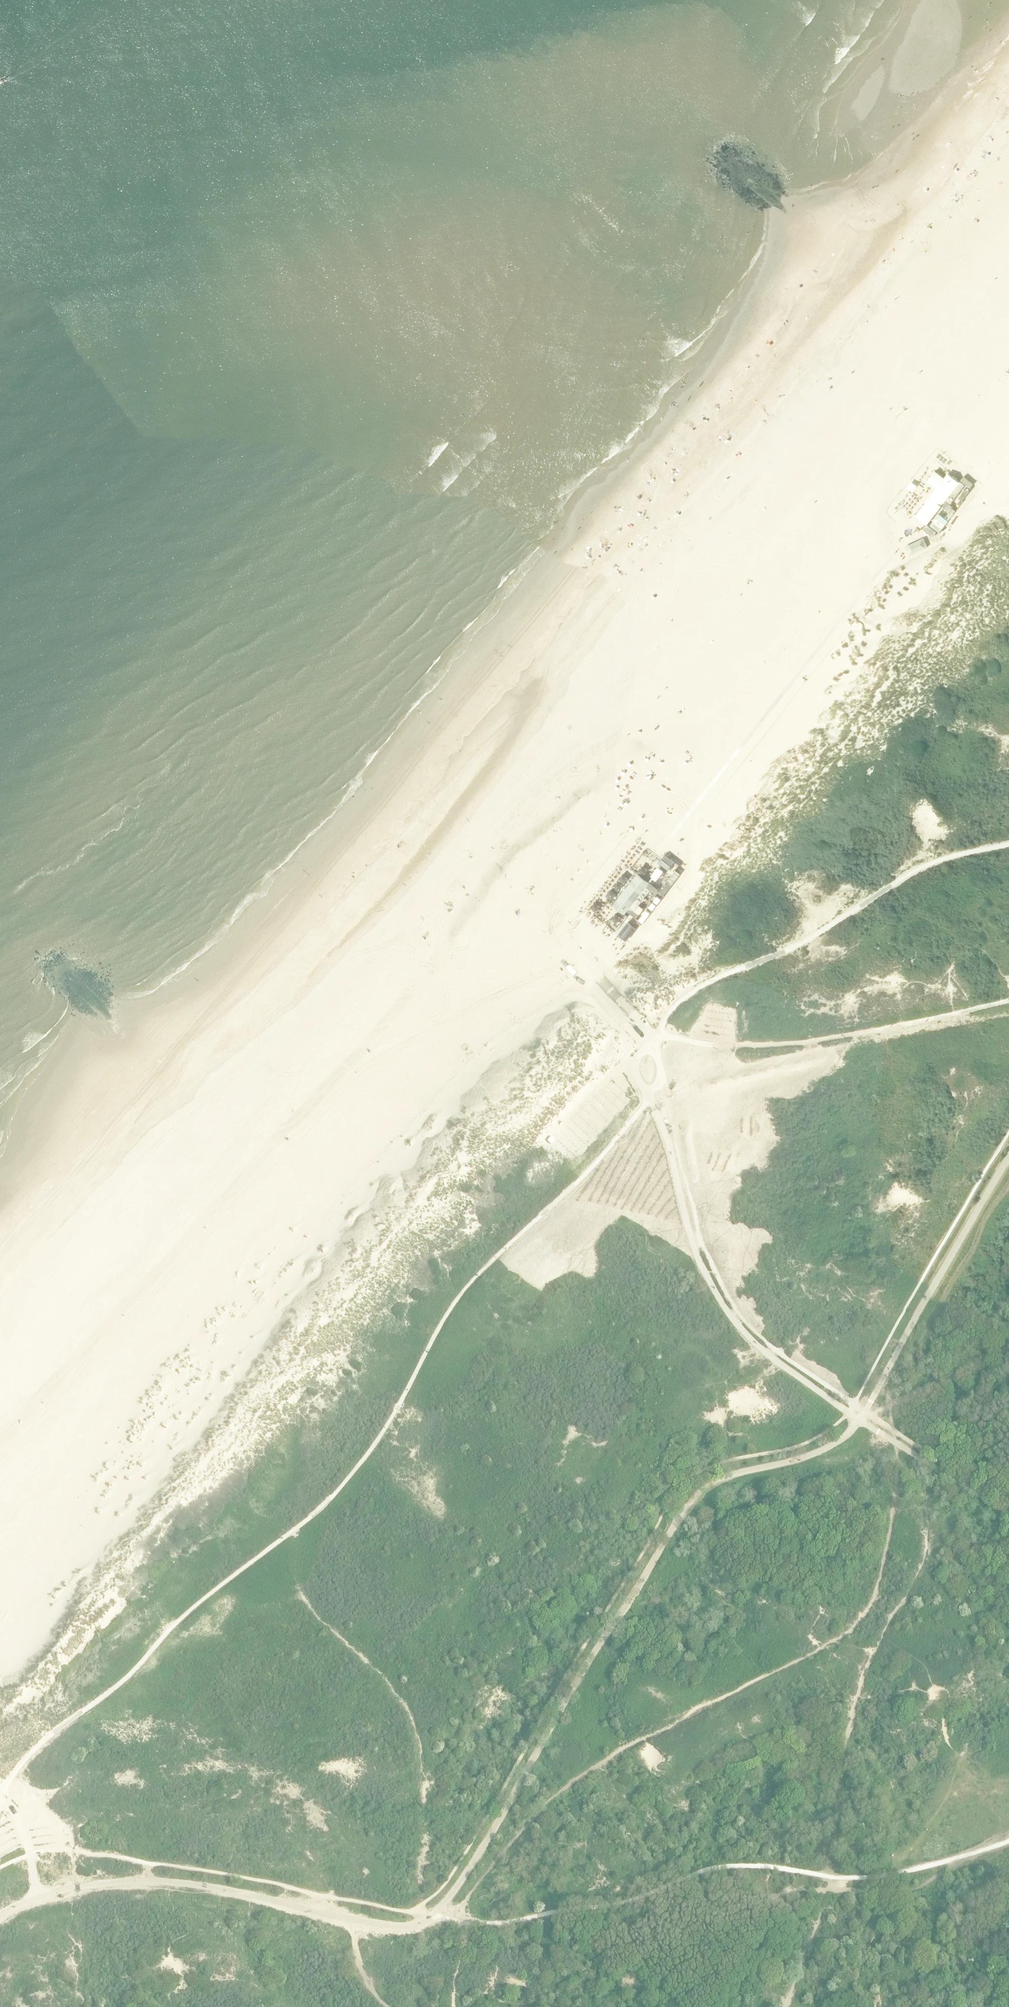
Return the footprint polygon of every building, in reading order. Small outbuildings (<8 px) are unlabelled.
[(986,465),(975,456),(956,479),(967,488),(986,465)] [(652,883),(640,874),(615,905),(627,915),(652,883)] [(671,886),(667,883),(662,889),(667,893),(671,886)] [(660,901),(655,897),(650,904),(655,907),(660,901)] [(649,916),(644,912),(640,919),(644,922),(649,916)] [(638,929),(631,924),(621,937),(628,942),(638,929)]
